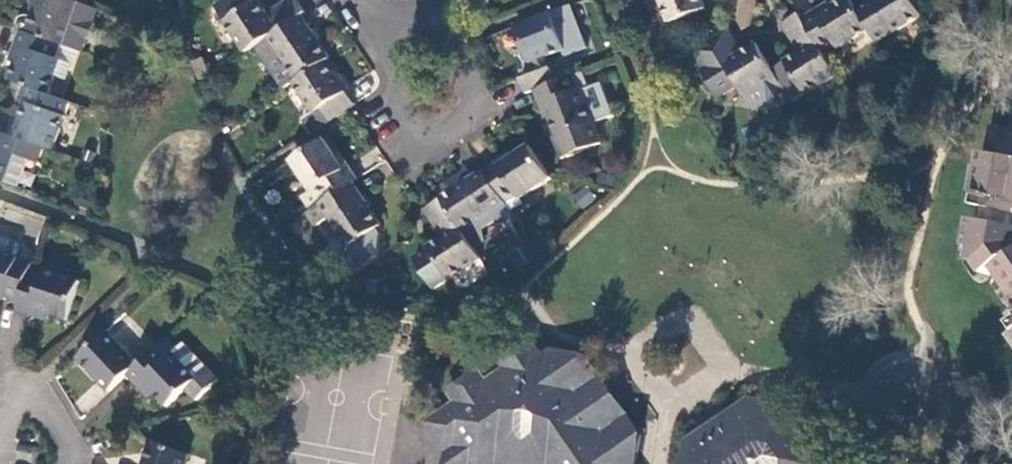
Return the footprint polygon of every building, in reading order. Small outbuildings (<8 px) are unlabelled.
[(101,11),(82,4),(79,3),(71,0),(41,0),(34,20),(30,34),(60,44),(64,45),(79,51),(85,53),(90,40),(93,42),(99,25),(96,24),(101,11)] [(258,48),(303,17),(307,14),(297,0),(290,0),(273,13),(278,21),(274,23),(258,0),(230,0),(218,7),(226,20),(249,53),(258,48)] [(672,24),(706,11),(702,0),(662,0),(672,24)] [(871,29),(860,11),(853,0),(847,0),(821,16),(818,12),(805,21),(825,53),(837,45),(839,48),(871,29)] [(879,43),(923,16),(913,0),(877,0),(860,11),(871,29),(879,43)] [(567,49),(552,14),(518,26),(532,63),(548,57),(567,49)] [(795,104),(840,76),(825,53),(805,21),(801,15),(784,25),(799,48),(806,43),(810,49),(774,71),(778,78),(794,102),(795,104)] [(286,91),(294,85),(326,63),(332,59),(303,17),(258,48),(286,91)] [(19,27),(22,31),(24,32),(30,34),(34,20),(28,19),(21,21),(19,27)] [(25,48),(14,83),(51,94),(58,77),(63,62),(56,59),(60,44),(30,34),(24,32),(19,46),(25,48)] [(741,58),(727,33),(694,53),(705,72),(704,74),(720,100),(740,87),(747,97),(778,78),(774,71),(759,47),(741,58)] [(64,45),(60,44),(56,59),(63,62),(58,77),(68,81),(79,51),(64,45)] [(552,68),(548,57),(532,63),(537,74),(552,68)] [(308,121),(315,132),(355,106),(326,63),(294,85),(316,115),(308,121)] [(537,91),(557,82),(552,68),(537,74),(523,79),(529,94),(537,91)] [(577,90),(573,77),(557,82),(537,91),(541,105),(546,104),(560,137),(595,123),(581,88),(577,90)] [(776,113),(794,102),(778,78),(747,97),(755,112),(770,102),(776,113)] [(46,148),(55,152),(67,117),(29,103),(23,123),(0,114),(0,132),(46,148)] [(1000,131),(995,159),(987,158),(984,173),(992,175),(989,193),(998,194),(1011,199),(1011,133),(1000,131)] [(21,188),(32,160),(40,163),(46,148),(0,132),(0,181),(21,188)] [(356,183),(359,181),(350,168),(346,170),(327,141),(294,161),(314,190),(305,197),(314,211),(356,183)] [(522,197),(554,178),(533,147),(503,166),(499,162),(486,170),(508,202),(519,194),(522,197)] [(464,231),(508,202),(486,170),(442,199),(464,231)] [(314,211),(311,213),(320,226),(333,217),(344,234),(335,241),(333,254),(343,269),(360,272),(382,257),(385,234),(381,228),(385,226),(356,183),(314,211)] [(998,194),(989,193),(986,212),(982,211),(979,226),(977,226),(970,264),(982,267),(991,281),(1002,275),(1011,290),(1011,199),(998,194)] [(464,231),(442,199),(427,209),(445,237),(430,247),(432,249),(417,259),(436,289),(482,259),(464,231)] [(0,236),(0,288),(24,296),(33,268),(35,263),(24,259),(27,248),(25,244),(0,236)] [(24,296),(21,306),(35,311),(37,306),(71,316),(84,279),(50,268),(47,274),(33,268),(24,296)] [(103,337),(78,361),(111,395),(129,377),(135,371),(103,337)] [(643,439),(587,359),(553,353),(544,360),(529,340),(500,361),(507,372),(489,385),(481,374),(450,396),(457,406),(428,427),(447,456),(446,463),(500,463),(509,458),(496,438),(534,411),(561,450),(543,463),(639,463),(643,439)] [(158,350),(135,371),(129,377),(140,388),(143,385),(168,410),(187,393),(197,403),(218,383),(183,346),(177,352),(167,341),(158,350)] [(783,407),(749,401),(689,442),(685,463),(824,463),(783,407)] [(500,463),(543,463),(561,450),(534,411),(496,438),(509,458),(500,463)] [(145,463),(185,463),(187,455),(151,442),(145,463)]
